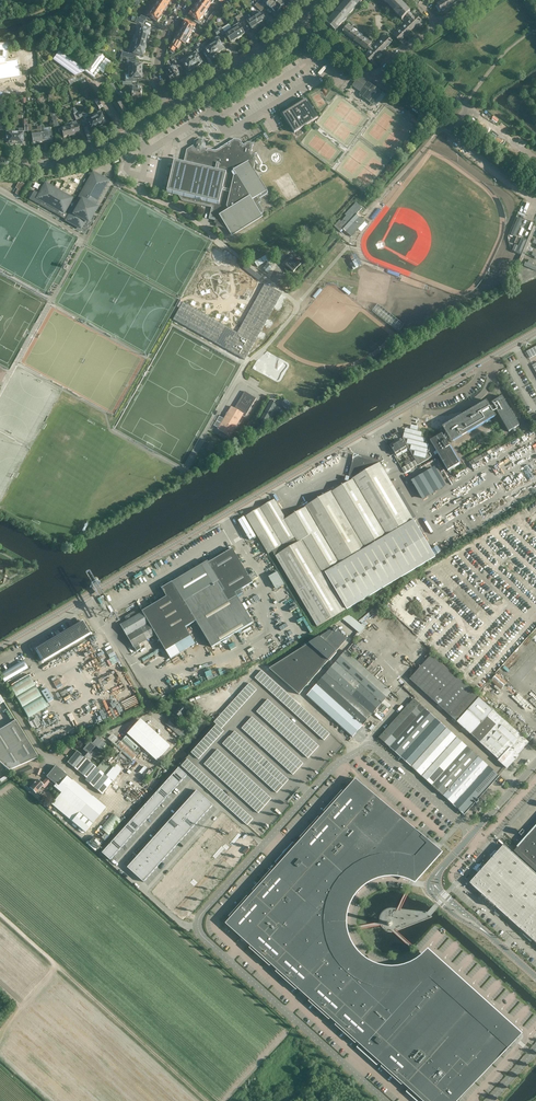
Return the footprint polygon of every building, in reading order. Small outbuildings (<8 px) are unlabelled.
[(162,0),(158,0),(159,0),(156,4),(166,11),(168,7),(167,7),(169,4),(162,0)] [(197,3),(207,10),(211,4),(205,0),(201,0),(201,1),(200,0),(197,3)] [(257,2),(257,3),(264,9),(266,6),(260,0),(259,0),(257,2)] [(268,5),(267,6),(275,12),(277,10),(278,11),(281,8),(272,0),(266,0),(265,1),(265,2),(265,3),(266,4),(268,5)] [(357,6),(350,0),(347,0),(337,11),(346,19),(357,6)] [(390,7),(402,19),(410,11),(399,0),(397,0),(390,7)] [(443,1),(447,8),(453,4),(450,0),(443,0),(443,1)] [(447,8),(443,1),(437,4),(441,12),(447,8)] [(196,7),(194,9),(203,16),(207,10),(197,3),(195,6),(196,7)] [(257,3),(255,6),(261,12),(264,9),(257,3)] [(156,4),(152,10),(161,16),(162,13),(163,14),(166,11),(156,4)] [(203,16),(194,9),(194,10),(193,9),(189,15),(196,19),(194,21),(201,26),(202,24),(198,21),(203,16)] [(161,16),(152,10),(148,16),(158,23),(161,17),(160,16),(161,16)] [(253,16),(259,25),(266,20),(261,12),(261,13),(257,11),(253,14),(253,16)] [(346,19),(337,11),(326,24),(334,31),(346,19)] [(418,24),(421,21),(416,15),(413,18),(409,14),(406,17),(410,20),(415,25),(417,23),(418,24)] [(239,23),(231,28),(238,38),(245,34),(240,26),(241,26),(240,24),(243,22),(239,16),(236,18),(239,23)] [(253,16),(246,20),(252,29),(259,25),(253,16)] [(182,27),(183,27),(192,32),(196,26),(195,26),(196,24),(194,23),(193,24),(185,20),(182,27)] [(412,29),(416,26),(415,25),(410,20),(407,23),(406,22),(403,24),(405,25),(409,30),(412,28),(412,29)] [(137,29),(136,32),(149,36),(150,29),(140,26),(140,25),(137,24),(136,28),(137,29)] [(342,31),(348,36),(353,30),(354,29),(351,27),(350,28),(347,25),(342,31)] [(398,29),(399,30),(404,35),(406,33),(407,34),(410,31),(409,30),(405,25),(402,28),(401,27),(398,29)] [(180,29),(178,33),(189,39),(192,32),(183,27),(181,30),(180,29)] [(223,35),(225,34),(231,42),(238,38),(231,28),(225,32),(221,27),(218,29),(223,35)] [(353,30),(348,36),(354,40),(359,34),(360,33),(357,31),(356,32),(353,30)] [(405,36),(404,35),(399,30),(396,33),(395,32),(393,34),(399,40),(401,38),(402,39),(405,36)] [(134,39),(147,43),(149,36),(136,32),(135,35),(134,35),(133,39),(134,39)] [(177,37),(176,40),(182,43),(185,45),(189,39),(178,33),(176,36),(177,37)] [(359,34),(354,40),(360,45),(365,38),(366,37),(363,35),(362,36),(359,34)] [(380,40),(381,41),(386,46),(388,44),(389,45),(392,41),(387,36),(384,39),(382,38),(380,40)] [(365,38),(360,45),(366,49),(367,48),(369,50),(371,47),(369,45),(372,42),(369,40),(368,41),(365,38)] [(147,43),(134,39),(133,42),(134,42),(133,46),(135,47),(145,50),(147,43)] [(170,51),(169,52),(172,53),(171,56),(173,56),(177,54),(174,52),(176,49),(178,50),(182,43),(176,40),(175,39),(169,50),(170,51)] [(216,40),(211,43),(217,54),(224,49),(218,40),(216,41),(216,40)] [(375,45),(376,46),(381,51),(383,49),(384,50),(387,47),(386,46),(381,41),(378,44),(377,43),(375,45)] [(217,54),(211,43),(206,46),(207,47),(205,49),(210,58),(217,54)] [(121,57),(127,58),(131,59),(132,55),(137,56),(137,55),(143,56),(145,50),(135,47),(131,45),(129,54),(123,52),(121,57)] [(371,47),(369,50),(371,51),(375,56),(377,54),(378,55),(382,52),(381,51),(376,46),(373,49),(371,47)] [(23,79),(21,62),(9,64),(11,47),(0,48),(0,81),(23,79)] [(38,65),(35,47),(29,48),(31,66),(38,65)] [(376,57),(375,56),(371,51),(368,54),(367,53),(364,56),(371,63),(376,57)] [(97,70),(106,58),(99,52),(86,70),(93,75),(96,71),(97,70)] [(192,57),(189,58),(195,67),(202,63),(195,52),(191,55),(192,57)] [(300,57),(304,63),(309,60),(305,54),(300,57)] [(106,58),(97,70),(102,74),(111,62),(106,58)] [(195,67),(189,58),(187,59),(186,58),(181,61),(188,72),(195,67)] [(129,65),(129,71),(142,72),(142,64),(138,64),(138,61),(129,60),(128,60),(128,65),(129,65)] [(117,64),(113,61),(111,63),(112,64),(109,67),(111,69),(110,70),(112,71),(116,67),(115,66),(117,64)] [(168,76),(171,82),(174,80),(180,76),(176,69),(180,66),(177,61),(173,63),(175,65),(170,68),(165,71),(168,76)] [(286,66),(290,72),(296,68),(292,62),(286,66)] [(303,67),(307,73),(313,69),(309,63),(303,67)] [(142,72),(129,71),(129,75),(126,75),(126,82),(133,82),(136,82),(136,78),(142,79),(142,72)] [(292,81),(298,78),(295,72),(289,76),(292,81)] [(369,83),(361,77),(358,81),(356,80),(354,83),(352,86),(363,94),(362,95),(376,106),(384,96),(368,84),(369,83)] [(281,81),(275,85),(278,90),(284,87),(281,81)] [(133,86),(133,82),(126,82),(124,82),(120,82),(120,84),(123,84),(123,85),(130,85),(130,89),(133,89),(132,97),(141,97),(142,89),(140,90),(140,87),(133,86)] [(264,99),(270,96),(267,90),(261,93),(264,99)] [(252,99),(247,102),(250,108),(256,105),(252,99)] [(306,99),(288,111),(282,114),(294,133),(318,118),(306,99)] [(115,107),(116,109),(120,114),(126,110),(125,107),(126,106),(123,101),(115,107)] [(395,108),(405,115),(407,112),(397,105),(395,108)] [(230,113),(233,118),(244,112),(241,106),(230,113)] [(51,107),(50,108),(51,113),(54,128),(59,127),(59,125),(58,122),(57,123),(56,120),(54,108),(51,109),(51,107)] [(97,116),(93,117),(98,127),(102,125),(102,124),(105,123),(100,113),(97,115),(97,116)] [(92,115),(85,119),(90,130),(94,128),(94,129),(98,127),(93,117),(92,115)] [(75,122),(68,124),(71,136),(79,133),(75,122)] [(62,134),(63,137),(68,136),(68,137),(71,136),(68,124),(64,125),(65,128),(58,130),(59,134),(62,134)] [(36,132),(31,133),(33,144),(42,143),(40,126),(40,125),(40,126),(37,126),(38,134),(36,134),(36,132)] [(40,125),(40,126),(42,143),(52,142),(50,127),(43,128),(43,125),(40,125)] [(14,134),(14,145),(22,145),(23,129),(19,129),(19,134),(14,134)] [(4,137),(4,140),(6,140),(6,144),(14,145),(14,134),(10,134),(10,133),(6,133),(6,137),(4,137)] [(167,193),(179,196),(182,201),(212,208),(209,219),(215,220),(214,223),(217,224),(216,226),(228,229),(232,236),(263,217),(261,214),(263,213),(263,211),(258,203),(260,202),(261,201),(261,200),(260,198),(267,194),(268,191),(267,191),(254,169),(256,160),(251,152),(253,143),(248,142),(243,145),(240,140),(235,139),(230,142),(229,145),(226,144),(220,148),(216,151),(209,149),(206,151),(204,148),(205,144),(203,140),(198,139),(194,141),(193,145),(187,150),(184,161),(175,159),(168,189),(167,193)] [(34,191),(29,199),(66,220),(66,221),(75,225),(81,229),(91,210),(107,181),(93,173),(77,202),(71,198),(50,186),(47,192),(42,189),(40,194),(34,191)] [(339,220),(334,226),(340,232),(343,229),(345,232),(346,231),(351,237),(365,222),(359,217),(357,214),(362,209),(356,203),(345,215),(346,216),(341,222),(339,220)] [(517,265),(520,266),(521,262),(525,253),(528,247),(535,227),(534,226),(533,226),(521,255),(519,261),(517,265)] [(351,256),(353,262),(352,262),(355,267),(362,264),(357,253),(351,256)] [(257,267),(271,258),(268,254),(254,262),(257,267)] [(301,264),(292,255),(284,263),(293,272),(301,264)] [(526,261),(524,265),(535,269),(535,266),(532,264),(534,261),(529,259),(528,262),(526,261)] [(263,269),(267,273),(272,267),(268,263),(263,269)] [(237,334),(183,303),(174,321),(244,360),(282,294),(265,284),(237,334)] [(225,418),(218,430),(230,437),(243,414),(246,416),(256,399),(245,392),(235,408),(232,407),(225,418)] [(442,427),(444,430),(443,431),(445,434),(446,433),(444,438),(442,434),(430,441),(432,444),(429,446),(418,427),(411,425),(410,428),(409,428),(408,430),(405,429),(403,439),(416,460),(402,468),(405,473),(438,454),(448,471),(460,464),(446,441),(447,436),(452,443),(496,416),(491,409),(494,407),(508,432),(519,426),(502,397),(491,403),(493,406),(490,407),(486,400),(442,427)] [(294,406),(285,399),(281,405),(289,412),(294,406)] [(271,400),(261,419),(267,422),(277,403),(271,400)] [(407,449),(405,445),(401,439),(396,442),(402,453),(407,449)] [(402,453),(396,442),(390,445),(396,456),(402,453)] [(413,519),(379,463),(379,462),(358,456),(358,458),(355,457),(354,460),(353,460),(349,475),(352,480),(333,491),(332,491),(304,507),(304,508),(286,519),(274,500),(246,516),(268,554),(273,551),(317,627),(346,610),(323,572),(337,563),(337,564),(366,547),(365,547),(384,535),(385,536),(413,519)] [(422,499),(446,486),(435,466),(412,479),(422,499)] [(239,519),(249,540),(255,537),(246,516),(239,519)] [(325,573),(346,610),(435,557),(413,520),(325,573)] [(253,623),(240,601),(245,598),(243,594),(238,597),(235,593),(253,583),(233,549),(209,564),(207,561),(162,589),(167,597),(142,611),(142,612),(137,615),(134,611),(124,617),(127,621),(121,625),(134,648),(135,648),(137,651),(137,652),(141,649),(139,645),(156,635),(166,651),(191,636),(186,628),(196,621),(212,647),(253,623)] [(278,571),(269,576),(276,589),(285,584),(278,571)] [(143,599),(138,602),(141,609),(147,606),(143,599)] [(360,634),(365,628),(349,613),(344,619),(360,634)] [(82,622),(57,637),(36,649),(43,662),(89,634),(82,622)] [(303,690),(336,652),(347,639),(343,636),(334,628),(313,641),(269,669),(299,695),(303,690)] [(346,651),(336,662),(382,703),(391,692),(346,651)] [(112,664),(119,660),(117,655),(109,659),(112,664)] [(432,655),(410,679),(457,722),(479,697),(441,663),(432,655)] [(507,660),(496,672),(502,677),(503,676),(506,679),(507,678),(505,677),(510,671),(508,668),(512,664),(507,660)] [(28,668),(23,661),(0,675),(4,682),(28,668)] [(382,703),(336,662),(326,673),(372,715),(382,703)] [(258,681),(264,673),(261,671),(255,678),(258,681)] [(57,673),(51,676),(56,687),(57,687),(60,695),(54,698),(58,705),(70,700),(57,673)] [(260,683),(267,676),(264,673),(258,681),(260,683)] [(372,715),(326,673),(316,684),(362,726),(372,715)] [(501,689),(507,682),(497,673),(490,680),(501,689)] [(35,686),(29,676),(10,687),(16,697),(22,708),(28,718),(47,707),(41,696),(35,686)] [(263,686),(270,678),(267,676),(260,683),(263,686)] [(266,688),(273,681),(270,678),(263,686),(266,688)] [(269,691),(276,683),(273,681),(266,688),(269,691)] [(249,683),(247,686),(254,692),(257,690),(250,684),(249,683)] [(272,693),(278,686),(276,683),(269,691),(272,693)] [(362,726),(316,684),(307,696),(353,737),(362,726)] [(247,686),(245,688),(252,695),(254,692),(247,686)] [(275,696),(281,689),(278,686),(272,693),(275,696)] [(245,688),(242,691),(250,698),(252,695),(245,688)] [(278,699),(284,691),(281,689),(275,696),(278,699)] [(242,691),(240,694),(247,700),(250,698),(242,691)] [(280,701),(287,694),(284,691),(278,699),(280,701)] [(240,694),(237,697),(245,703),(247,700),(240,694)] [(283,704),(290,696),(287,694),(280,701),(283,704)] [(286,706),(293,699),(290,696),(283,704),(286,706)] [(237,697),(235,700),(242,706),(245,703),(237,697)] [(289,709),(296,701),(293,699),(286,706),(289,709)] [(379,738),(380,738),(390,747),(425,709),(414,699),(379,738)] [(235,700),(232,702),(239,709),(242,706),(235,700)] [(264,709),(270,702),(268,700),(262,706),(264,709)] [(292,711),(298,704),(296,701),(289,709),(292,711)] [(232,702),(229,705),(237,712),(239,709),(232,702)] [(266,711),(272,704),(270,702),(264,709),(266,711)] [(269,713),(275,706),(272,704),(266,711),(269,713)] [(295,714),(301,707),(298,704),(292,711),(295,714)] [(229,705),(227,708),(234,715),(237,712),(229,705)] [(181,706),(172,716),(177,721),(187,711),(184,708),(181,706)] [(271,715),(277,709),(275,706),(269,713),(271,715)] [(298,717),(304,709),(301,707),(295,714),(298,717)] [(227,708),(224,711),(232,718),(234,715),(227,708)] [(274,717),(280,711),(277,709),(271,715),(274,717)] [(300,719),(307,712),(304,709),(298,717),(300,719)] [(425,709),(390,747),(401,757),(436,718),(425,709)] [(528,742),(493,710),(485,719),(471,734),(499,760),(507,767),(518,755),(529,742),(528,742)] [(224,711),(222,714),(229,720),(232,718),(224,711)] [(276,720),(282,713),(280,711),(274,717),(276,720)] [(303,722),(310,714),(307,712),(300,719),(303,722)] [(279,722),(285,715),(282,713),(276,720),(279,722)] [(222,714),(219,717),(227,723),(229,720),(222,714)] [(306,724),(313,717),(310,714),(303,722),(306,724)] [(281,724),(287,717),(285,715),(279,722),(281,724)] [(172,717),(166,724),(182,738),(188,732),(172,717)] [(219,717),(217,719),(224,726),(227,723),(219,717)] [(284,726),(290,720),(287,717),(281,724),(284,726)] [(309,727),(315,719),(313,717),(306,724),(309,727)] [(436,718),(401,757),(411,767),(446,728),(436,718)] [(217,719),(214,722),(217,725),(221,729),(224,726),(217,719)] [(312,729),(318,723),(318,722),(315,719),(309,727),(312,729)] [(138,722),(127,734),(157,761),(170,746),(142,720),(138,722)] [(286,728),(292,722),(290,720),(284,726),(286,728)] [(15,721),(0,730),(0,763),(9,771),(38,758),(15,721)] [(288,731),(294,724),(292,722),(286,728),(288,731)] [(314,732),(320,725),(318,723),(312,729),(314,732)] [(291,733),(297,726),(294,724),(288,731),(291,733)] [(215,726),(214,727),(221,734),(224,731),(221,729),(217,725),(216,725),(215,726)] [(317,734),(322,727),(320,725),(314,732),(317,734)] [(293,735),(299,728),(297,726),(291,733),(293,735)] [(214,727),(211,730),(219,737),(221,734),(214,727)] [(319,736),(325,729),(322,727),(317,734),(319,736)] [(296,737),(302,731),(299,728),(293,735),(296,737)] [(446,728),(411,767),(422,776),(457,737),(446,728)] [(321,738),(327,732),(325,729),(319,736),(321,738)] [(211,730),(209,733),(216,740),(219,737),(211,730)] [(298,739),(304,733),(302,731),(296,737),(298,739)] [(324,740),(330,734),(327,732),(321,738),(324,740)] [(209,733),(206,736),(214,742),(216,740),(209,733)] [(301,742),(307,735),(304,733),(298,739),(301,742)] [(137,744),(127,735),(122,741),(132,750),(137,744)] [(303,744),(309,737),(307,735),(301,742),(303,744)] [(206,736),(204,739),(211,745),(214,742),(206,736)] [(96,767),(90,762),(88,760),(91,757),(94,753),(92,750),(95,746),(101,751),(106,745),(97,737),(94,741),(92,743),(89,741),(82,750),(83,750),(80,754),(76,751),(67,762),(81,774),(86,779),(85,780),(102,795),(113,782),(95,768),(96,767)] [(229,737),(223,744),(225,747),(232,739),(229,737)] [(306,746),(311,739),(309,737),(303,744),(306,746)] [(457,737),(422,776),(432,786),(467,747),(457,737)] [(204,739),(201,741),(209,748),(211,745),(204,739)] [(232,739),(225,747),(228,749),(235,742),(234,741),(232,739)] [(308,748),(314,742),(311,739),(306,746),(308,748)] [(132,750),(122,741),(116,747),(132,761),(137,755),(132,750)] [(201,741),(199,744),(206,751),(209,748),(201,741)] [(235,742),(228,749),(231,752),(238,744),(237,744),(235,742)] [(310,750),(316,744),(314,742),(308,748),(310,750)] [(199,744),(196,747),(204,754),(206,751),(199,744)] [(238,744),(231,752),(234,754),(240,747),(239,746),(238,744)] [(319,746),(316,744),(310,750),(313,753),(319,746)] [(196,747),(194,750),(201,756),(204,754),(196,747)] [(240,747),(234,754),(237,757),(243,750),(242,748),(240,747)] [(467,747),(432,786),(443,795),(478,756),(467,747)] [(194,750),(191,753),(199,759),(201,756),(194,750)] [(217,750),(211,757),(214,760),(220,752),(217,750)] [(243,750),(237,757),(240,759),(246,752),(244,750),(243,750)] [(220,752),(214,760),(216,762),(223,754),(220,752)] [(246,752),(240,759),(242,762),(249,755),(247,752),(246,752)] [(114,757),(109,753),(105,758),(110,762),(114,757)] [(223,754),(216,762),(219,764),(225,757),(223,754)] [(249,755),(242,762),(245,765),(252,757),(251,757),(249,755)] [(478,756),(443,795),(453,805),(488,766),(478,756)] [(211,757),(204,764),(207,767),(214,760),(211,757)] [(225,757),(219,764),(221,766),(228,759),(225,757)] [(252,757),(245,765),(248,767),(255,760),(254,759),(252,757)] [(187,759),(181,766),(184,768),(190,762),(187,759)] [(228,759),(221,766),(223,768),(230,761),(228,759)] [(214,760),(207,767),(209,769),(216,762),(214,760)] [(255,760),(248,767),(251,770),(258,762),(256,761),(255,760)] [(230,761),(223,768),(226,771),(232,763),(230,761)] [(190,762),(184,768),(186,770),(192,764),(190,762)] [(216,762),(209,769),(212,771),(219,764),(216,762)] [(258,762),(251,770),(254,772),(260,765),(259,764),(258,762)] [(232,763),(226,771),(228,773),(235,766),(232,763)] [(192,764),(186,770),(189,772),(195,766),(192,764)] [(219,764),(212,771),(214,774),(221,766),(219,764)] [(260,765),(254,772),(257,775),(263,768),(261,766),(260,765)] [(31,766),(19,772),(21,778),(34,773),(31,766)] [(44,788),(48,783),(52,787),(54,785),(50,781),(51,780),(55,785),(53,787),(60,793),(51,804),(84,833),(105,808),(55,766),(45,777),(46,777),(41,783),(36,780),(29,788),(35,793),(42,786),(44,788)] [(195,766),(189,772),(191,775),(197,768),(195,766)] [(221,766),(214,774),(217,776),(223,768),(221,766)] [(235,766),(228,773),(231,775),(237,768),(235,766)] [(488,766),(453,805),(464,814),(499,776),(488,766)] [(179,768),(175,772),(183,779),(187,775),(179,768)] [(197,768),(191,775),(194,777),(199,770),(197,768)] [(223,768),(217,776),(219,778),(226,771),(223,768)] [(237,768),(231,775),(233,777),(240,770),(237,768)] [(263,768),(257,775),(259,778),(266,770),(264,768),(263,768)] [(199,770),(194,777),(196,779),(202,773),(199,770)] [(240,770),(233,777),(236,779),(242,772),(240,770)] [(266,770),(259,778),(262,780),(269,773),(268,772),(266,770)] [(226,771),(219,778),(222,780),(228,773),(226,771)] [(175,772),(172,776),(180,783),(183,779),(175,772)] [(242,772),(236,779),(238,782),(245,774),(242,772)] [(202,773),(196,779),(198,781),(204,775),(202,773)] [(228,773),(222,780),(224,782),(231,775),(228,773)] [(269,773),(262,780),(265,783),(272,775),(271,775),(269,773)] [(245,774),(238,782),(240,784),(247,777),(245,774)] [(204,775),(198,781),(201,783),(207,777),(204,775)] [(231,775),(224,782),(227,785),(233,777),(231,775)] [(272,775),(265,783),(268,785),(275,778),(273,777),(272,775)] [(172,776),(168,780),(176,787),(180,783),(172,776)] [(207,777),(201,783),(203,786),(209,779),(207,777)] [(233,777),(227,785),(229,787),(236,779),(233,777)] [(247,777),(240,784),(243,786),(250,779),(247,777)] [(275,778),(268,785),(271,788),(277,780),(276,779),(275,778)] [(209,779),(203,786),(206,788),(212,781),(209,779)] [(343,954),(339,947),(337,940),(335,933),(334,926),(334,919),(335,911),(336,904),(338,898),(342,891),(347,884),(354,877),(360,873),(367,869),(374,866),(384,864),(391,863),(396,864),(407,865),(415,868),(432,849),(376,797),(356,779),(233,917),(226,924),(423,1100),(456,1100),(505,1047),(506,1048),(513,1040),(430,966),(423,971),(416,975),(408,978),(399,979),(392,980),(383,979),(375,978),(367,975),(360,971),(353,966),(348,960),(343,954)] [(236,779),(229,787),(231,789),(238,782),(236,779)] [(250,779),(243,786),(245,788),(252,781),(250,779)] [(168,780),(164,784),(172,792),(176,787),(168,780)] [(277,780),(271,788),(274,790),(280,783),(278,781),(277,780)] [(212,781),(206,788),(208,790),(214,784),(212,781)] [(252,781),(245,788),(248,790),(254,783),(252,781)] [(238,782),(231,789),(234,791),(240,784),(238,782)] [(254,783),(248,790),(250,793),(257,785),(254,783)] [(280,783),(274,790),(276,793),(283,786),(281,783),(280,783)] [(164,784),(161,788),(169,796),(172,792),(164,784)] [(214,784),(208,790),(211,792),(217,786),(214,784)] [(240,784),(234,791),(236,793),(243,786),(240,784)] [(257,785),(250,793),(253,795),(259,788),(257,785)] [(217,786),(211,792),(213,794),(219,788),(217,786)] [(243,786),(236,793),(239,796),(245,788),(243,786)] [(161,788),(157,792),(165,800),(169,796),(161,788)] [(219,788),(213,794),(215,797),(221,790),(219,788)] [(245,788),(239,796),(241,798),(248,790),(245,788)] [(259,788),(253,795),(255,797),(262,790),(259,788)] [(221,790),(215,797),(218,799),(224,792),(221,790)] [(248,790),(241,798),(244,800),(250,793),(248,790)] [(262,790),(255,797),(257,799),(264,792),(262,790)] [(197,791),(193,795),(201,802),(205,798),(197,791)] [(157,792),(153,796),(162,804),(165,800),(157,792)] [(224,792),(218,799),(220,801),(226,795),(224,792)] [(264,792),(257,799),(260,802),(267,794),(264,792)] [(250,793),(244,800),(246,802),(253,795),(250,793)] [(267,794),(260,802),(262,804),(269,796),(267,794)] [(193,795),(189,799),(198,806),(201,802),(193,795)] [(226,795),(220,801),(223,803),(229,797),(226,795)] [(253,795),(246,802),(248,804),(255,797),(253,795)] [(153,796),(150,800),(158,808),(162,804),(153,796)] [(269,796),(262,804),(265,806),(271,799),(269,796)] [(229,797),(223,803),(225,806),(231,799),(229,797)] [(255,797),(248,804),(251,807),(257,799),(255,797)] [(205,798),(201,802),(209,809),(213,805),(205,798)] [(189,799),(186,803),(194,810),(198,806),(189,799)] [(231,799),(225,806),(228,808),(234,801),(231,799)] [(257,799),(251,807),(253,809),(260,802),(257,799)] [(150,800),(146,804),(154,812),(158,808),(150,800)] [(234,801),(228,808),(230,810),(236,803),(234,801)] [(201,802),(198,806),(206,813),(209,809),(201,802)] [(260,802),(253,809),(256,811),(262,804),(260,802)] [(186,803),(182,807),(190,814),(194,810),(186,803)] [(236,803),(230,810),(233,812),(238,806),(236,803)] [(146,804),(142,809),(151,816),(154,812),(146,804)] [(262,804),(256,811),(258,813),(265,806),(262,804)] [(198,806),(194,810),(202,817),(206,813),(198,806)] [(238,806),(233,812),(235,814),(241,808),(238,806)] [(182,807),(179,811),(187,818),(190,814),(182,807)] [(241,808),(235,814),(237,817),(243,810),(241,808)] [(142,809),(139,813),(147,820),(151,816),(142,809)] [(194,810),(190,814),(198,822),(202,817),(194,810)] [(243,810),(237,817),(240,819),(246,812),(243,810)] [(179,811),(175,815),(183,822),(187,818),(179,811)] [(246,812),(240,819),(242,821),(248,814),(246,812)] [(109,836),(122,821),(113,813),(100,828),(109,836)] [(139,813),(135,817),(143,824),(147,820),(139,813)] [(190,814),(187,818),(195,826),(198,822),(190,814)] [(248,814),(242,821),(245,823),(251,817),(248,814)] [(175,815),(171,819),(179,826),(183,822),(175,815)] [(226,816),(156,895),(173,909),(243,831),(226,816)] [(135,817),(131,821),(140,828),(143,824),(135,817)] [(251,817),(245,823),(247,825),(253,819),(251,817)] [(187,818),(183,822),(191,830),(195,826),(187,818)] [(171,819),(168,823),(176,830),(179,826),(171,819)] [(131,821),(128,825),(136,832),(140,828),(131,821)] [(183,822),(179,826),(187,834),(191,830),(183,822)] [(168,823),(164,827),(172,834),(176,830),(168,823)] [(128,825),(124,829),(132,836),(136,832),(128,825)] [(179,826),(176,830),(184,838),(187,834),(179,826)] [(164,827),(160,831),(168,839),(172,834),(164,827)] [(514,851),(535,871),(535,827),(528,836),(525,840),(514,851)] [(124,829),(121,833),(129,840),(132,836),(124,829)] [(176,830),(172,834),(180,842),(184,838),(176,830)] [(160,831),(157,835),(165,843),(168,839),(160,831)] [(121,833),(117,837),(125,844),(129,840),(121,833)] [(172,834),(168,839),(177,846),(180,842),(172,834)] [(157,835),(153,839),(161,847),(165,843),(157,835)] [(117,837),(113,841),(121,848),(125,844),(117,837)] [(153,839),(149,843),(157,851),(161,847),(153,839)] [(168,839),(165,843),(173,850),(177,846),(168,839)] [(113,841),(110,845),(118,852),(121,848),(113,841)] [(149,843),(146,847),(154,855),(157,851),(149,843)] [(165,843),(161,847),(169,854),(173,850),(165,843)] [(110,845),(106,849),(114,856),(118,852),(110,845)] [(504,845),(469,883),(535,943),(535,874),(504,845)] [(146,847),(142,851),(150,859),(154,855),(146,847)] [(161,847),(157,851),(166,858),(169,854),(161,847)] [(106,849),(102,853),(110,860),(114,856),(106,849)] [(142,851),(138,856),(146,863),(150,859),(142,851)] [(157,851),(154,855),(162,862),(166,858),(157,851)] [(154,855),(150,859),(158,866),(162,862),(154,855)] [(138,856),(135,860),(143,867),(146,863),(138,856)] [(150,859),(146,863),(155,870),(158,866),(150,859)] [(135,860),(131,864),(139,871),(143,867),(135,860)] [(146,863),(143,867),(151,874),(155,870),(146,863)] [(131,864),(127,868),(136,875),(139,871),(131,864)] [(143,867),(139,871),(147,878),(151,874),(143,867)] [(139,871),(136,875),(144,882),(147,878),(139,871)]
